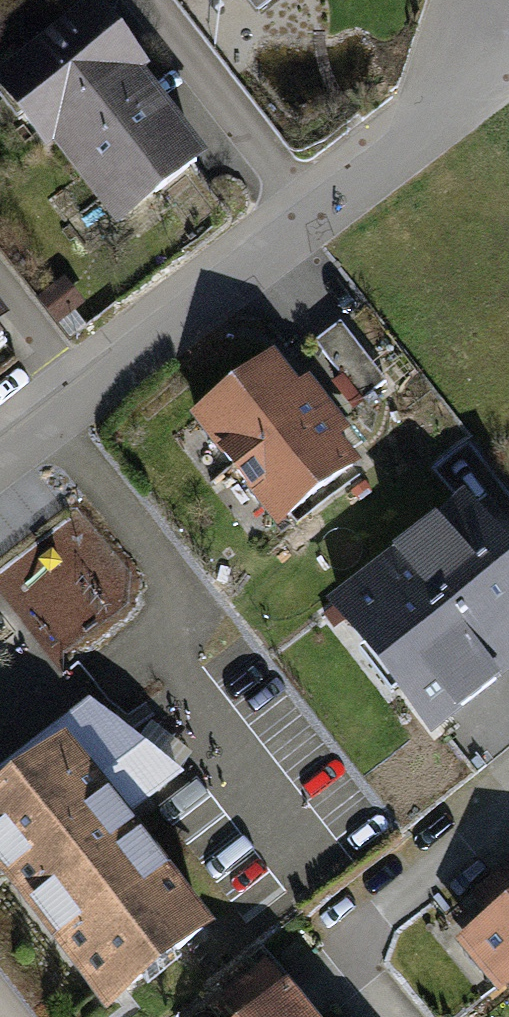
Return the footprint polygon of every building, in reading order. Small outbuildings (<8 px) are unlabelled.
[(0,70),(0,96),(43,151),(51,146),(140,76),(147,70),(92,0),(89,0),(0,70)] [(255,17),(276,0),(241,0),(255,17)] [(206,158),(140,76),(51,146),(116,229),(206,158)] [(85,303),(64,277),(37,298),(58,324),(85,303)] [(388,384),(342,322),(315,342),(361,404),(388,384)] [(298,383),(273,351),(188,417),(276,529),(360,463),(340,438),(351,429),(308,375),(298,383)] [(462,497),(324,603),(429,739),(508,677),(508,557),(462,497)] [(69,646),(131,574),(71,523),(10,594),(69,646)] [(88,701),(14,757),(0,768),(0,880),(104,1016),(215,932),(127,818),(181,778),(88,701)] [(454,945),(496,995),(508,984),(508,864),(489,880),(506,901),(454,945)] [(253,1016),(309,1016),(286,989),(253,1016)]
